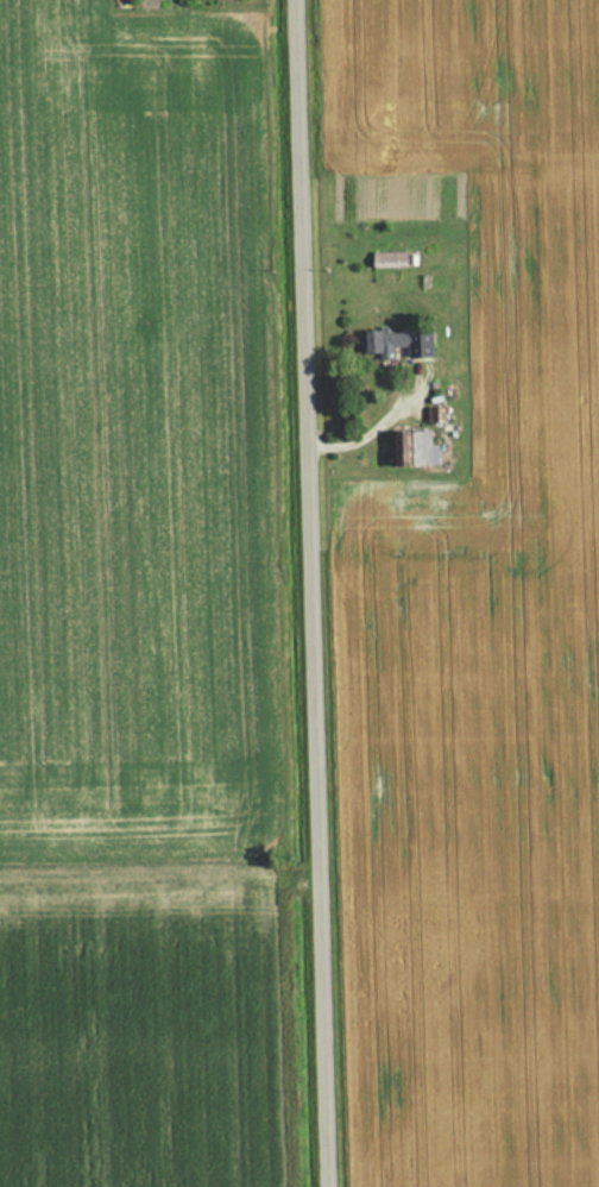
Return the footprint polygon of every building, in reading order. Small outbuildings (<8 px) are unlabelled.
[(421,358),(419,331),(362,334),(363,354),(378,353),(378,361),(394,360),(394,348),(408,347),(409,359),(421,358)]
